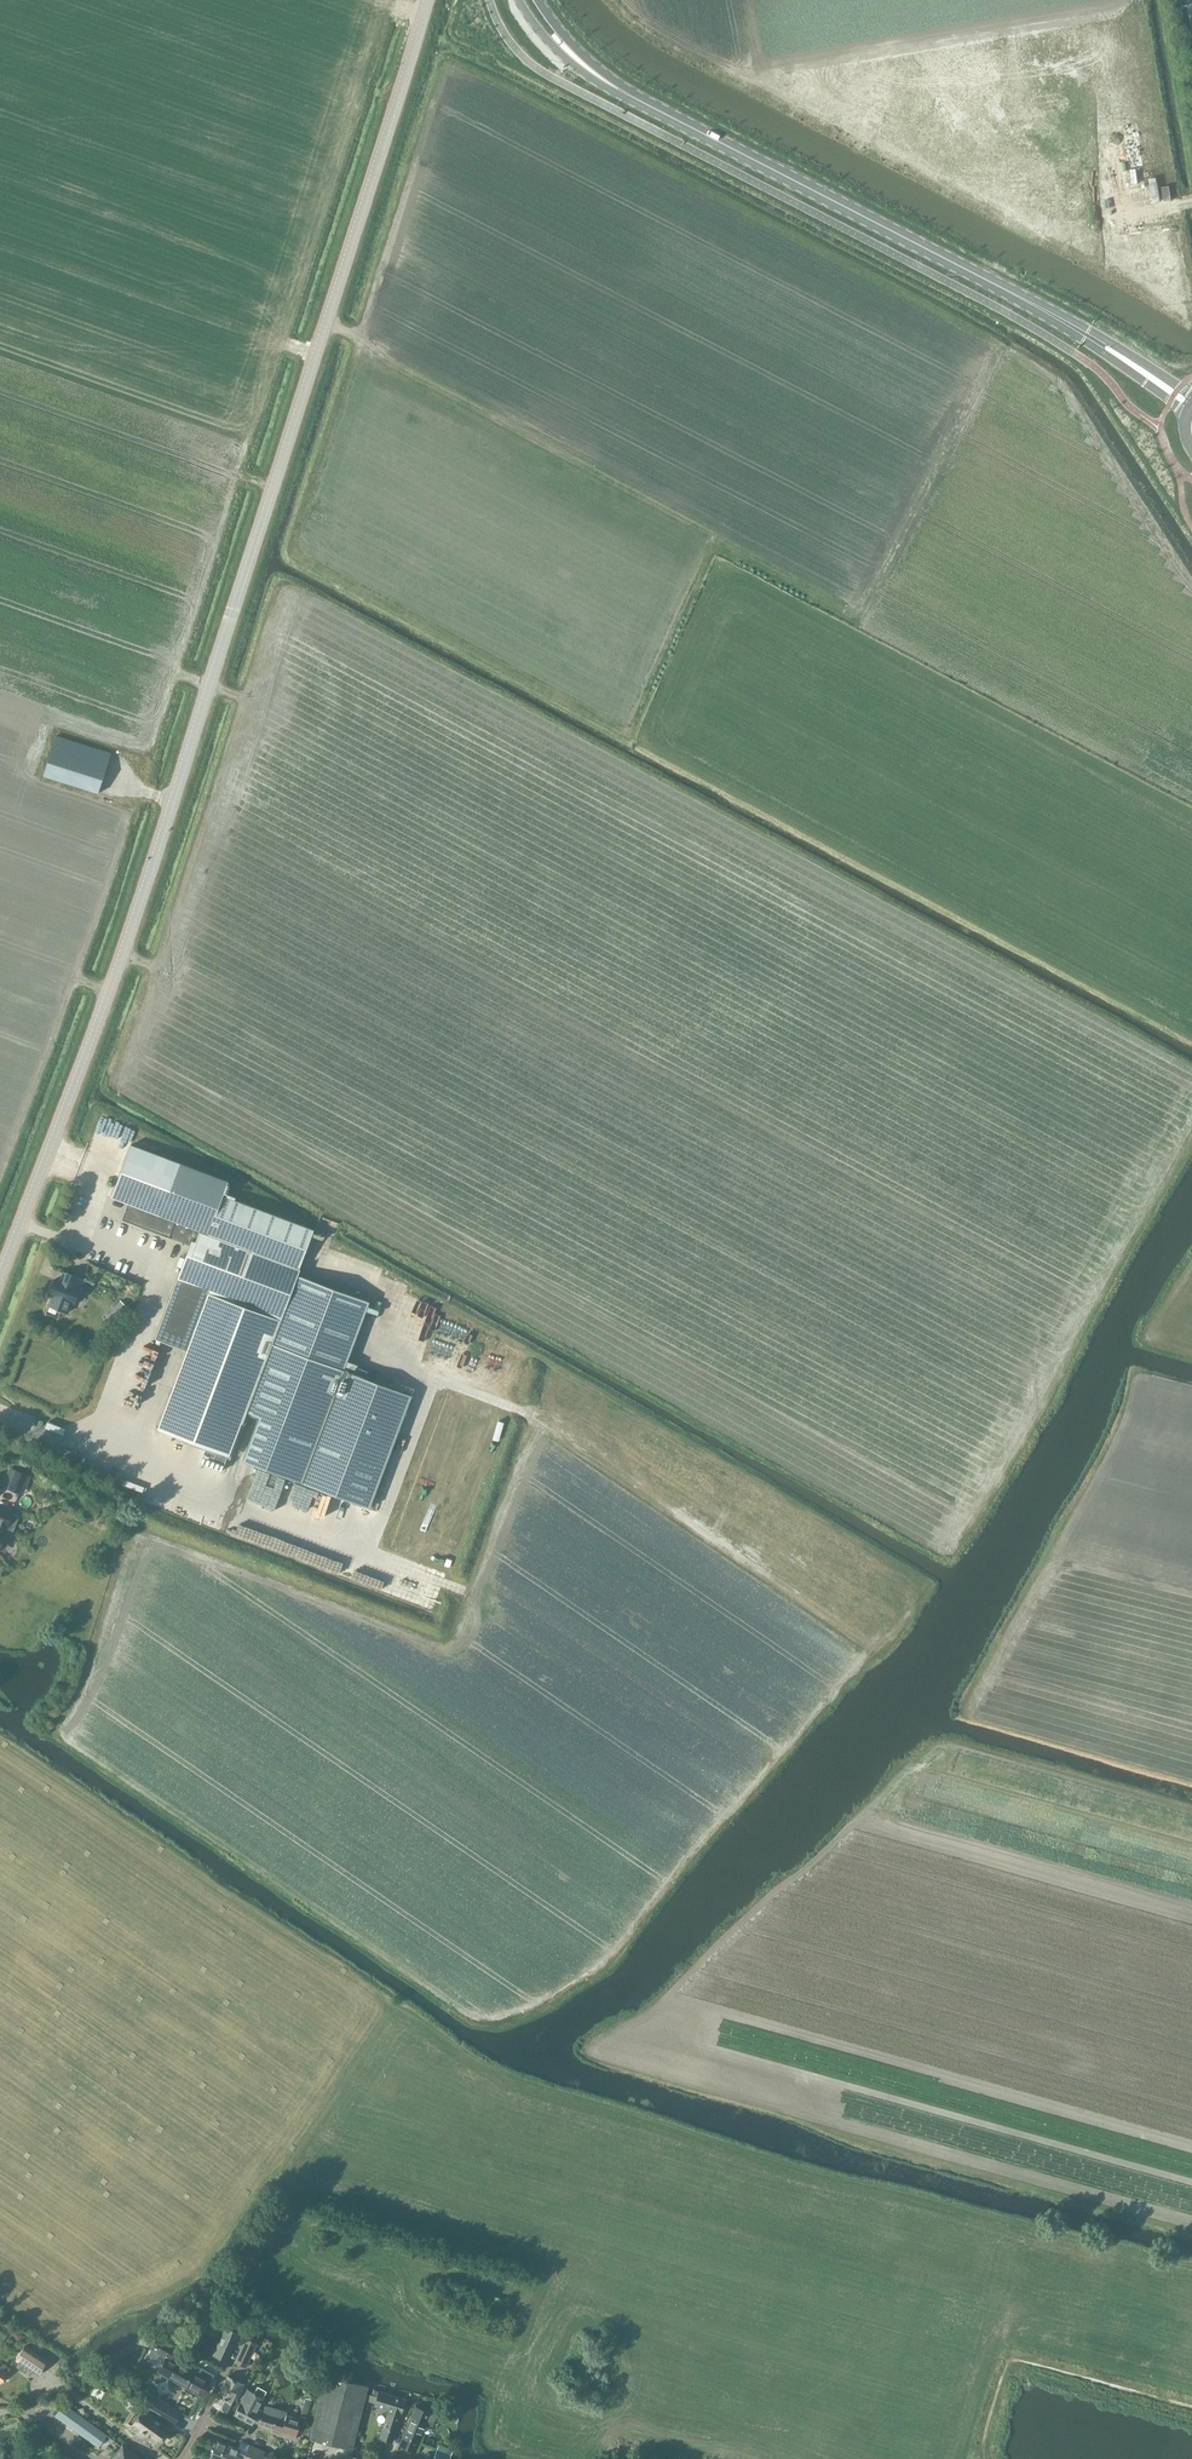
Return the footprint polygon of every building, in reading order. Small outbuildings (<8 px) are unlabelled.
[(98,794),(98,793),(111,753),(56,735),(43,776),(98,794)] [(131,1145),(111,1197),(128,1203),(122,1220),(190,1245),(155,1339),(186,1350),(157,1429),(228,1456),(246,1410),(260,1416),(243,1461),(321,1490),(369,1508),(411,1395),(373,1381),(354,1374),(355,1373),(343,1369),(345,1365),(350,1367),(352,1361),(347,1359),(365,1309),(371,1311),(372,1307),(367,1305),(369,1300),(297,1274),(313,1229),(313,1228),(222,1195),(228,1180),(227,1180),(181,1162),(131,1145)] [(77,1294),(83,1279),(61,1272),(49,1305),(68,1312),(75,1293),(77,1294)] [(120,1301),(116,1306),(124,1313),(129,1308),(120,1301)] [(28,1474),(16,1469),(9,1489),(21,1493),(28,1474)] [(12,1513),(0,1508),(0,1547),(5,1533),(4,1533),(6,1525),(8,1526),(12,1513)] [(217,2338),(228,2315),(219,2311),(208,2334),(217,2338)] [(227,2362),(240,2333),(226,2327),(213,2355),(227,2362)] [(14,2331),(12,2336),(14,2340),(19,2340),(21,2336),(19,2331),(14,2331)] [(157,2336),(151,2348),(155,2350),(168,2357),(168,2358),(160,2372),(202,2395),(212,2375),(202,2369),(199,2375),(170,2359),(175,2350),(176,2346),(157,2336)] [(246,2367),(257,2343),(246,2338),(235,2362),(246,2367)] [(48,2361),(25,2346),(20,2352),(18,2350),(13,2357),(16,2359),(15,2360),(38,2376),(48,2361)] [(8,2373),(0,2367),(0,2384),(1,2384),(8,2373)] [(353,2450),(368,2386),(326,2375),(311,2439),(353,2450)] [(228,2376),(214,2404),(227,2411),(233,2399),(236,2400),(240,2391),(244,2384),(234,2379),(228,2376)] [(256,2411),(267,2391),(258,2387),(255,2392),(248,2388),(244,2397),(234,2415),(253,2424),(259,2412),(256,2411)] [(392,2442),(405,2400),(406,2399),(379,2391),(374,2389),(372,2395),(377,2396),(374,2407),(378,2408),(394,2413),(393,2415),(388,2413),(380,2438),(392,2442)] [(150,2395),(145,2405),(153,2410),(152,2412),(174,2424),(181,2412),(150,2395)] [(306,2397),(300,2416),(306,2418),(312,2399),(306,2397)] [(136,2409),(126,2423),(132,2427),(131,2428),(143,2437),(145,2434),(159,2443),(169,2429),(144,2411),(145,2409),(132,2399),(129,2404),(136,2409)] [(56,2416),(98,2446),(107,2434),(64,2404),(56,2416)] [(266,2405),(259,2425),(272,2429),(271,2432),(283,2437),(284,2436),(295,2440),(298,2427),(301,2418),(287,2414),(287,2412),(266,2405)] [(435,2420),(437,2415),(416,2406),(400,2445),(414,2451),(425,2424),(432,2427),(434,2420),(435,2420)] [(211,2458),(213,2458),(236,2458),(236,2457),(240,2458),(249,2458),(250,2458),(261,2458),(264,2452),(250,2446),(242,2443),(240,2449),(218,2441),(211,2458)] [(123,2445),(113,2458),(143,2458),(123,2445)] [(434,2458),(449,2458),(451,2455),(437,2450),(434,2458)]
